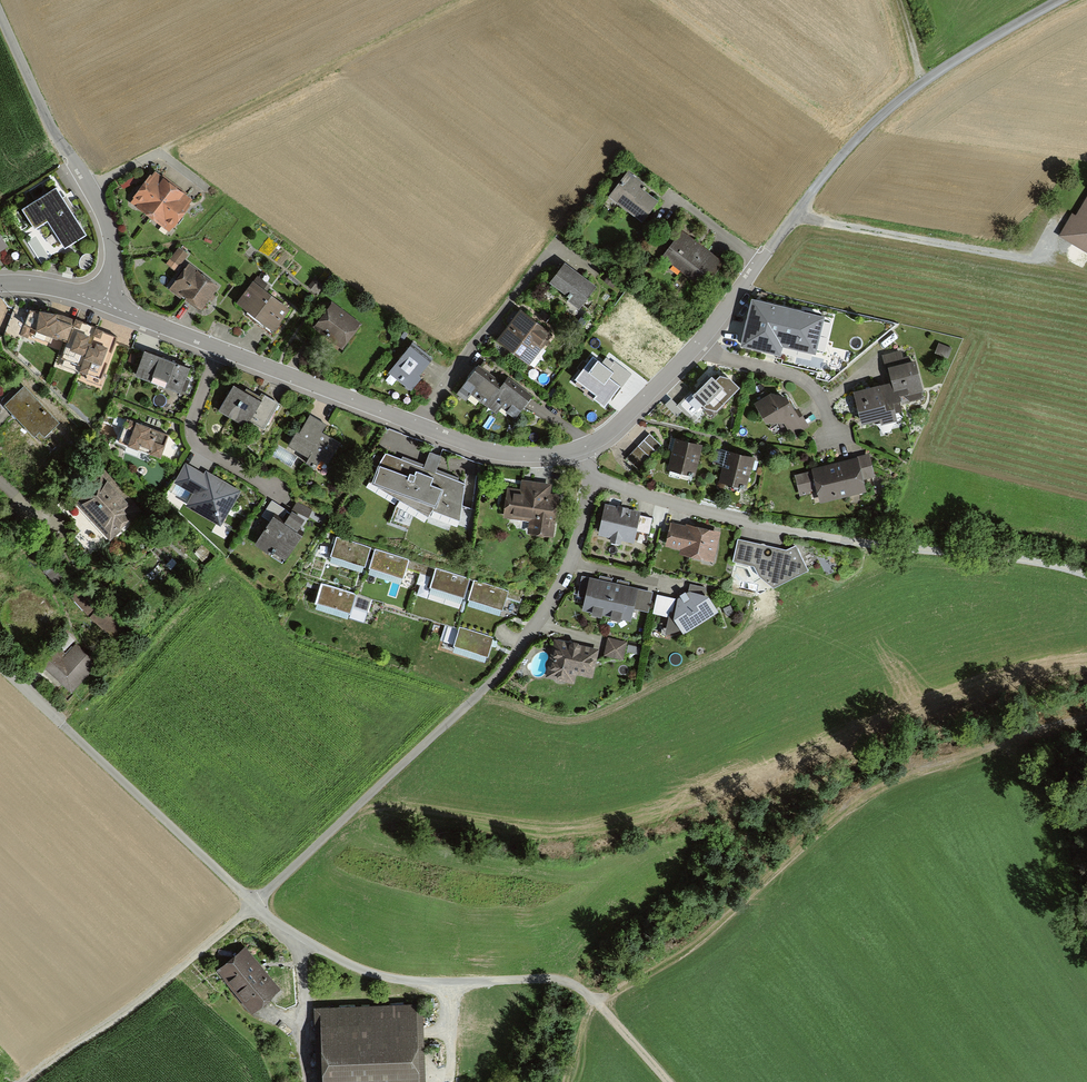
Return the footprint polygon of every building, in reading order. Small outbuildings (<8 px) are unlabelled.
[(133,200),(130,204),(169,233),(172,229),(173,230),(191,207),(190,206),(193,201),(185,195),(161,177),(155,172),(151,177),(150,176),(133,199),(133,200)] [(609,198),(643,224),(658,204),(641,190),(644,186),(628,173),(609,198)] [(56,187),(23,209),(34,227),(48,219),(66,246),(86,234),(63,198),(56,187)] [(1072,214),(1059,236),(1086,253),(1086,197),(1076,216),(1072,214)] [(702,288),(722,261),(699,244),(683,231),(663,258),(702,288)] [(170,260),(179,268),(188,256),(179,249),(170,260)] [(190,265),(169,291),(181,300),(183,297),(201,312),(220,288),(190,265)] [(579,312),(596,288),(575,273),(565,265),(550,285),(569,299),(567,302),(579,312)] [(253,284),(237,305),(273,332),(289,311),(253,284)] [(815,355),(824,316),(751,299),(740,346),(761,351),(780,356),(782,347),(815,355)] [(361,326),(333,304),(314,328),(342,350),(361,326)] [(67,338),(75,317),(57,311),(39,306),(39,309),(30,307),(28,313),(21,334),(29,337),(33,325),(67,338)] [(28,313),(14,308),(4,334),(19,339),(21,334),(28,313)] [(640,368),(663,337),(625,308),(601,339),(640,368)] [(529,368),(553,336),(532,321),(520,312),(497,344),(529,368)] [(80,366),(101,374),(117,335),(103,330),(103,328),(83,320),(83,318),(76,316),(75,317),(67,338),(61,354),(82,362),(80,366)] [(950,346),(939,342),(936,352),(946,355),(950,346)] [(433,362),(414,345),(389,374),(411,393),(420,381),(418,379),(433,362)] [(190,364),(145,346),(135,372),(180,390),(190,364)] [(883,356),(887,373),(890,372),(892,381),(895,390),(898,389),(900,397),(909,394),(911,401),(923,398),(921,390),(923,390),(916,360),(904,363),(901,352),(883,356)] [(593,358),(576,380),(596,395),(593,400),(603,408),(620,387),(622,388),(633,374),(615,360),(612,363),(607,359),(602,365),(593,358)] [(487,377),(478,369),(459,393),(467,400),(473,393),(488,405),(502,388),(487,377)] [(720,377),(716,381),(712,377),(694,394),(690,391),(677,406),(694,423),(706,411),(713,419),(724,408),(722,406),(739,388),(730,379),(720,377)] [(502,388),(488,405),(498,413),(502,407),(514,417),(530,397),(520,389),(509,380),(502,388)] [(892,381),(854,391),(862,424),(880,419),(882,424),(898,420),(896,412),(902,411),(900,400),(901,399),(900,397),(898,389),(895,390),(892,381)] [(260,397),(234,383),(220,408),(247,423),(250,418),(264,426),(278,400),(263,392),(260,397)] [(59,421),(24,384),(5,402),(27,425),(35,434),(39,430),(44,435),(59,421)] [(772,396),(755,405),(765,423),(783,424),(792,438),(809,430),(799,411),(795,413),(787,397),(772,396)] [(328,461),(340,440),(322,430),(326,422),(310,413),(299,432),(296,430),(286,447),(316,463),(320,456),(328,461)] [(159,457),(169,433),(150,426),(151,423),(136,417),(135,419),(126,415),(116,440),(128,444),(126,450),(138,455),(140,450),(159,457)] [(649,433),(638,444),(650,455),(660,444),(649,433)] [(701,445),(675,439),(673,449),(668,468),(694,474),(701,445)] [(638,444),(626,456),(638,468),(650,455),(638,444)] [(385,451),(369,478),(429,515),(433,508),(460,518),(464,481),(435,470),(441,453),(430,450),(424,465),(385,451)] [(753,458),(728,452),(725,463),(721,482),(744,487),(748,469),(750,469),(753,458)] [(835,463),(793,474),(800,497),(816,492),(820,504),(867,491),(865,481),(876,477),(869,453),(835,463)] [(76,528),(69,534),(90,558),(144,509),(101,461),(54,504),(60,511),(76,528)] [(221,521),(239,489),(211,472),(206,470),(204,473),(186,462),(176,479),(194,489),(187,501),(221,521)] [(507,485),(504,516),(529,519),(528,532),(554,535),(559,492),(551,491),(552,481),(521,478),(520,486),(507,485)] [(253,542),(282,562),(302,531),(297,528),(305,516),(292,507),(290,510),(268,495),(260,507),(264,510),(261,514),(269,519),(253,542)] [(605,502),(598,532),(610,535),(609,537),(621,540),(622,537),(633,539),(634,536),(646,539),(651,516),(639,513),(640,510),(605,502)] [(686,527),(672,523),(667,544),(681,547),(680,551),(714,559),(720,532),(686,524),(686,527)] [(336,536),(331,552),(359,561),(365,563),(370,547),(336,536)] [(786,551),(738,539),(733,560),(753,564),(758,575),(773,586),(807,570),(795,546),(786,551)] [(376,547),(370,564),(391,571),(403,575),(408,558),(376,547)] [(436,567),(430,584),(452,591),(464,595),(470,578),(436,567)] [(604,579),(582,574),(578,594),(585,595),(582,608),(631,618),(633,606),(649,610),(653,590),(626,584),(604,579)] [(508,590),(474,580),(470,596),(474,598),(503,606),(508,590)] [(355,593),(322,582),(317,598),(350,609),(355,593)] [(688,590),(687,591),(685,589),(680,592),(681,594),(678,596),(675,610),(673,609),(670,609),(669,614),(664,632),(681,626),(683,630),(718,610),(708,593),(705,592),(707,586),(691,582),(688,590)] [(82,586),(72,596),(90,614),(101,602),(82,586)] [(676,597),(657,593),(653,611),(669,614),(670,609),(673,609),(676,597)] [(506,610),(516,611),(519,597),(508,595),(506,610)] [(355,597),(351,618),(367,621),(371,600),(355,597)] [(127,625),(101,602),(90,614),(117,637),(127,625)] [(493,636),(459,626),(454,643),(488,653),(491,643),(493,636)] [(627,640),(608,636),(604,653),(623,657),(627,640)] [(570,640),(554,637),(545,676),(574,683),(577,672),(592,676),(599,648),(580,643),(578,640),(574,639),(570,640)] [(39,660),(73,689),(98,663),(76,641),(66,651),(60,646),(49,649),(39,660)] [(218,968),(253,1009),(279,988),(262,968),(244,947),(218,968)] [(316,1007),(318,1081),(425,1081),(422,1003),(316,1007)]
